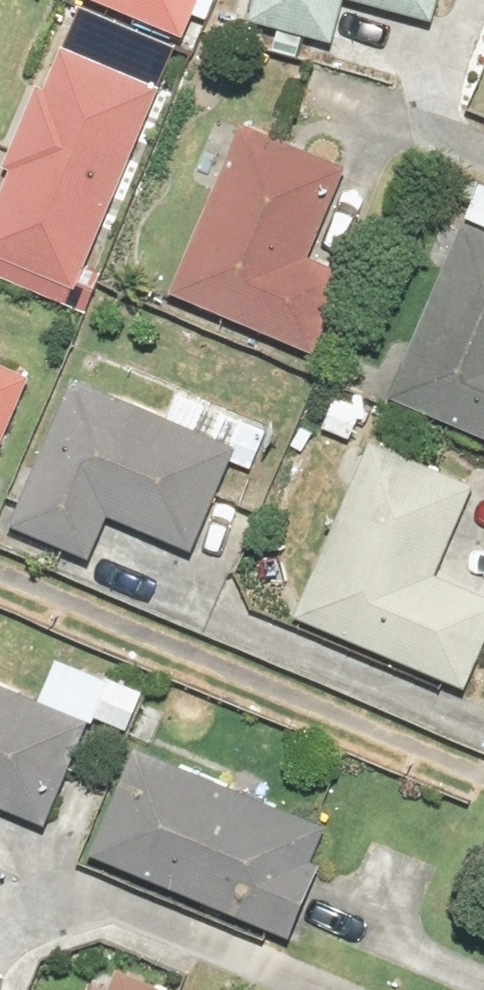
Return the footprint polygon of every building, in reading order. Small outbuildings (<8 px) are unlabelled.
[(189,0),(135,0),(182,19),(189,0)] [(244,7),(333,28),(340,0),(245,0),(244,7)] [(81,253),(154,75),(53,33),(37,73),(29,70),(0,141),(0,151),(8,154),(0,173),(0,274),(80,307),(100,261),(81,253)] [(342,148),(238,104),(165,276),(303,335),(336,259),(301,244),(342,148)] [(440,156),(433,176),(464,188),(389,382),(483,419),(483,172),(440,156)] [(0,354),(0,411),(21,364),(0,354)] [(160,404),(69,362),(5,505),(82,540),(98,505),(174,539),(221,435),(244,446),(256,419),(170,381),(160,404)] [(364,428),(290,600),(455,671),(483,603),(483,582),(427,558),(464,471),(364,428)] [(0,673),(0,797),(36,812),(79,706),(114,720),(133,673),(56,642),(36,688),(0,673)] [(282,921),(291,898),(340,918),(356,881),(307,861),(327,815),(129,731),(84,837),(282,921)] [(109,953),(93,989),(192,989),(109,953)]
